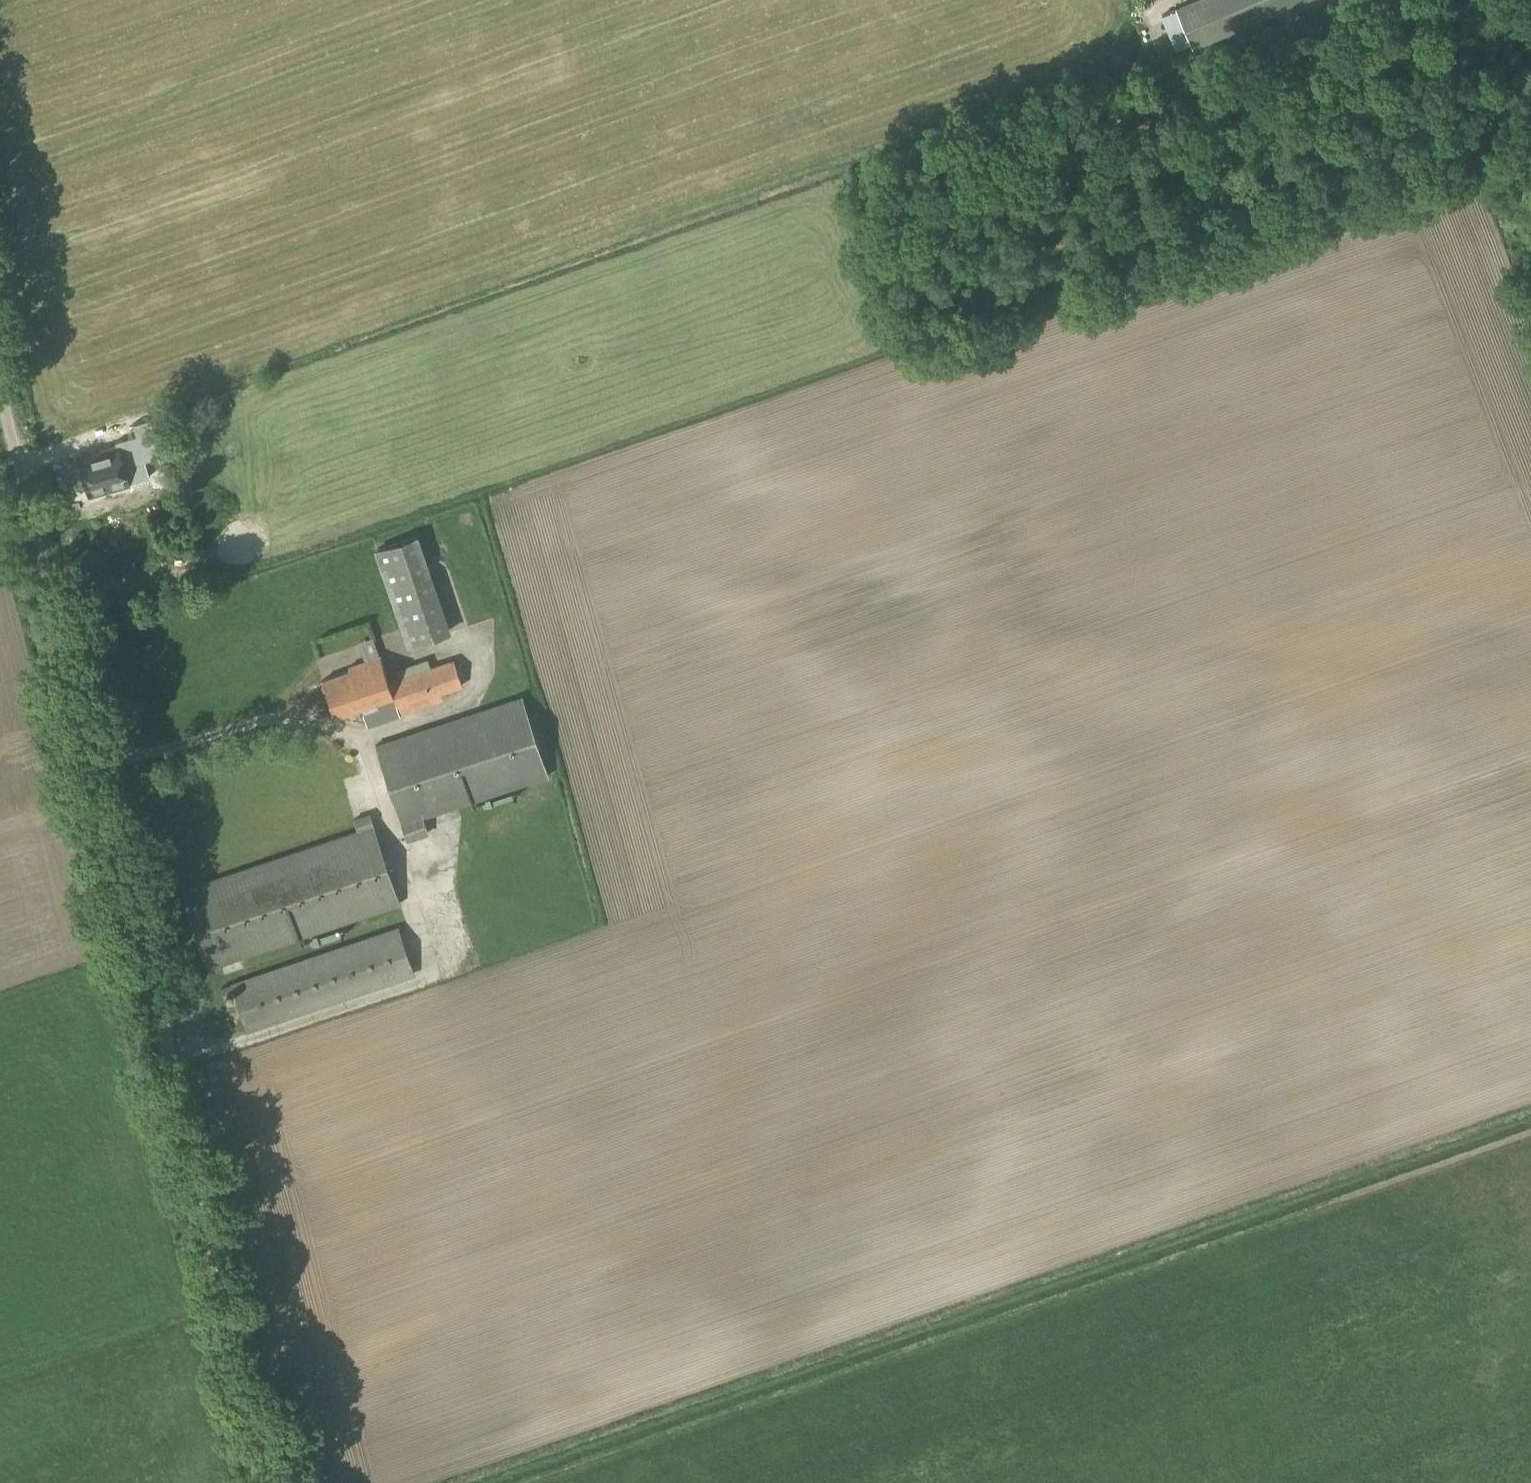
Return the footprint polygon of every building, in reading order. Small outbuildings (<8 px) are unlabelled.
[(1175,7),(1192,46),(1298,0),(1191,0),(1175,7)] [(163,456),(152,417),(131,423),(135,436),(114,442),(115,446),(79,456),(90,495),(128,484),(120,456),(139,450),(142,462),(163,456)] [(407,647),(449,634),(440,607),(416,535),(374,549),(407,647)] [(350,671),(322,680),(334,717),(362,708),(363,712),(394,701),(399,715),(443,700),(441,694),(443,693),(462,687),(453,659),(431,667),(428,659),(419,662),(395,671),(397,678),(388,682),(379,656),(373,637),(358,642),(364,661),(348,666),(350,671)] [(528,711),(522,695),(373,745),(406,842),(429,834),(424,819),(549,777),(544,762),(552,760),(535,709),(528,711)] [(207,970),(400,905),(369,813),(353,818),(357,830),(180,889),(207,970)] [(247,1032),(415,976),(398,926),(230,983),(247,1032)] [(245,958),(229,963),(233,974),(249,969),(245,958)]
